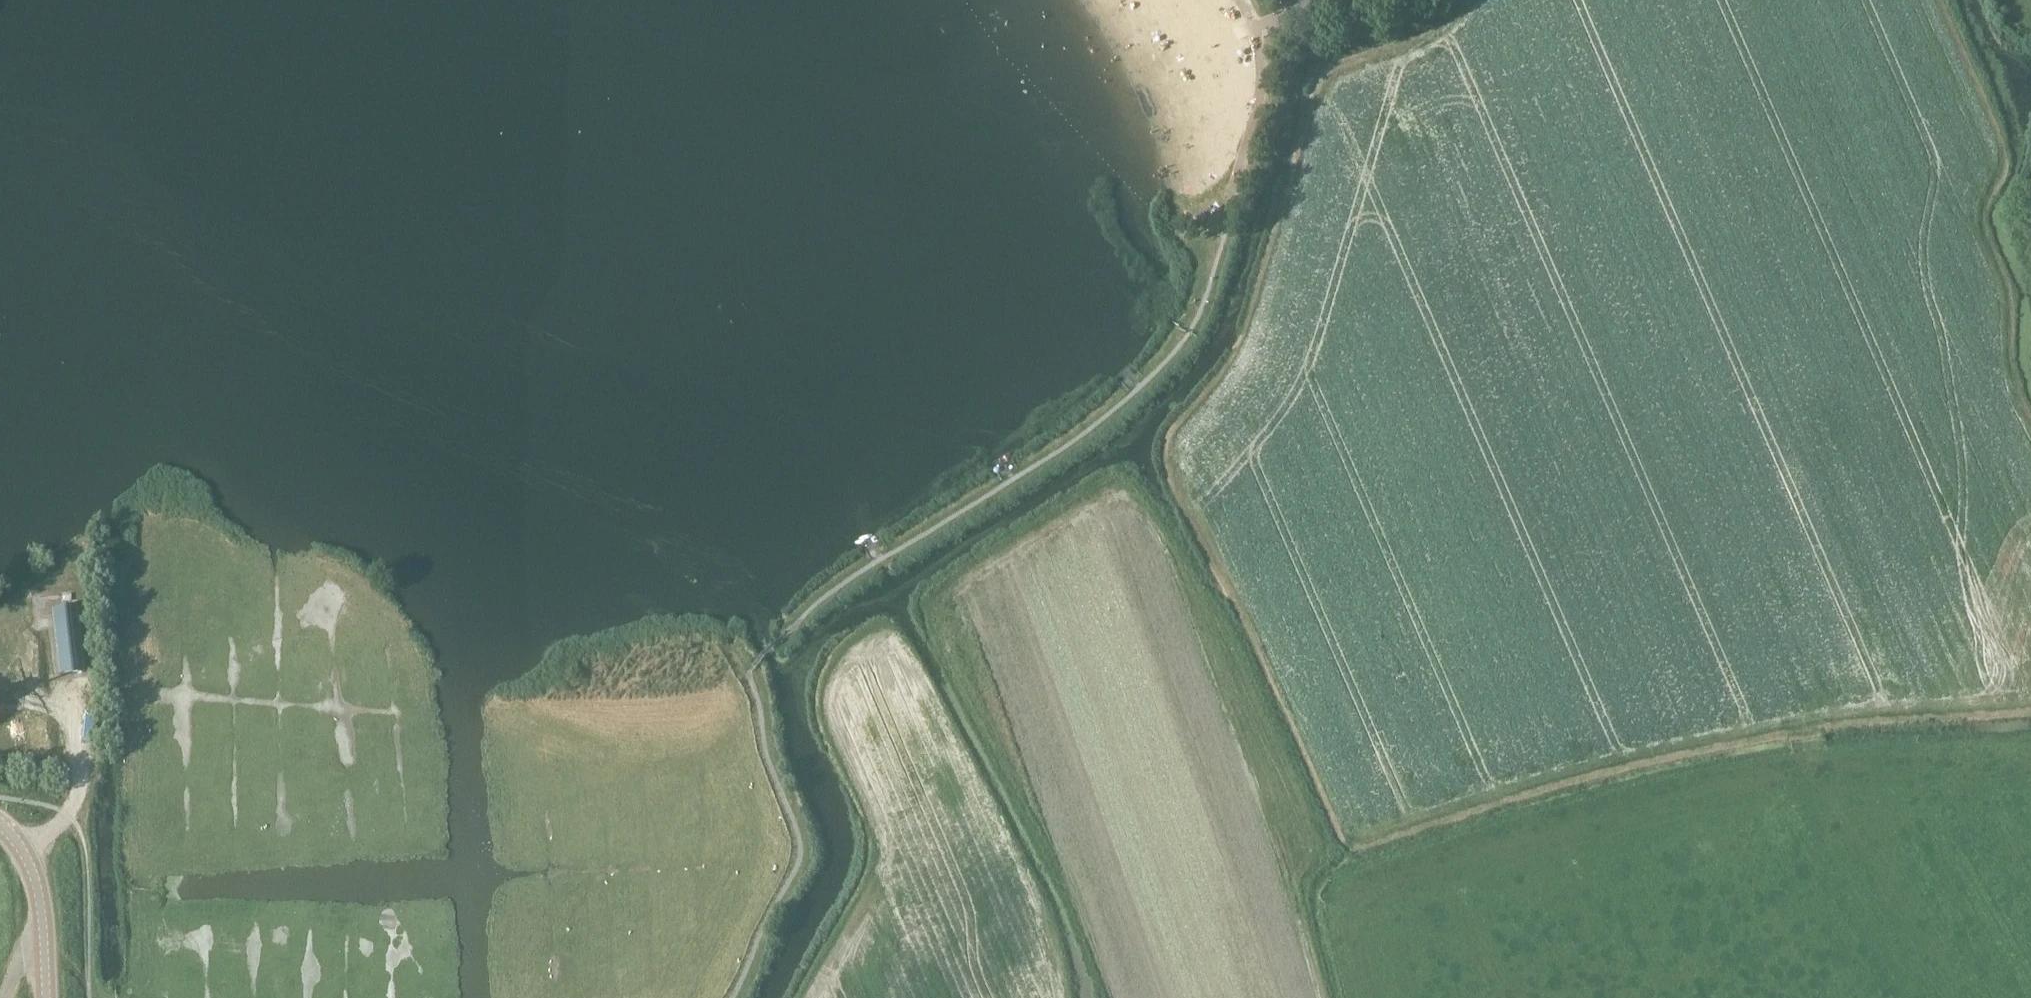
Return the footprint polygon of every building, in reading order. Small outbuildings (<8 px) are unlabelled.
[(77,609),(51,612),(58,676),(84,673),(77,609)]
